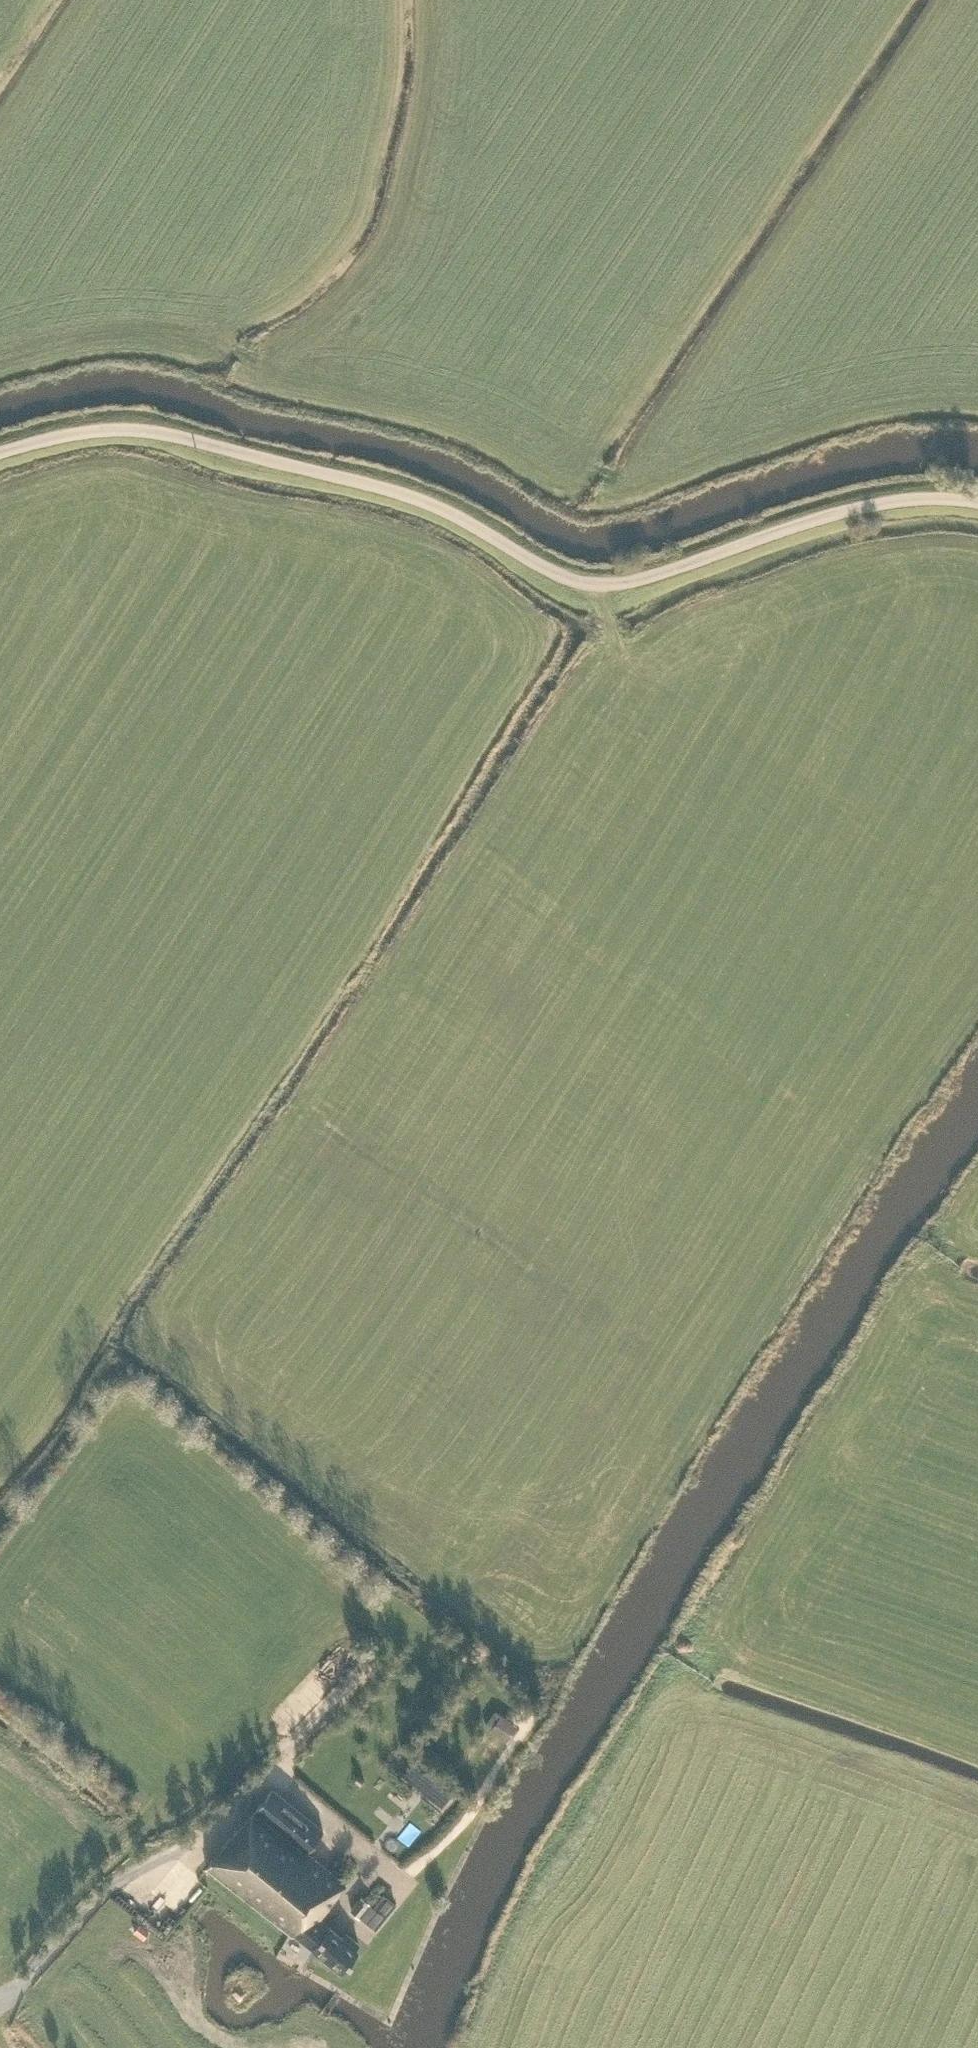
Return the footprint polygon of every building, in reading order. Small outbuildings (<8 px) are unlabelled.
[(471,1696),(482,1684),(474,1677),(463,1689),(471,1696)] [(490,1729),(507,1741),(518,1725),(501,1713),(501,1714),(495,1711),(485,1724),(491,1728),(490,1729)] [(422,1768),(415,1786),(450,1799),(457,1781),(422,1768)] [(347,1884),(324,1866),(306,1852),(320,1835),(323,1830),(272,1789),(208,1866),(293,1935),(295,1932),(342,1970),(359,1950),(355,1948),(359,1943),(347,1932),(343,1937),(319,1918),(347,1884)] [(384,1926),(403,1899),(385,1888),(367,1915),(384,1926)] [(349,1910),(360,1918),(371,1904),(361,1896),(349,1910)] [(229,1992),(239,2001),(247,1992),(237,1984),(229,1992)]
